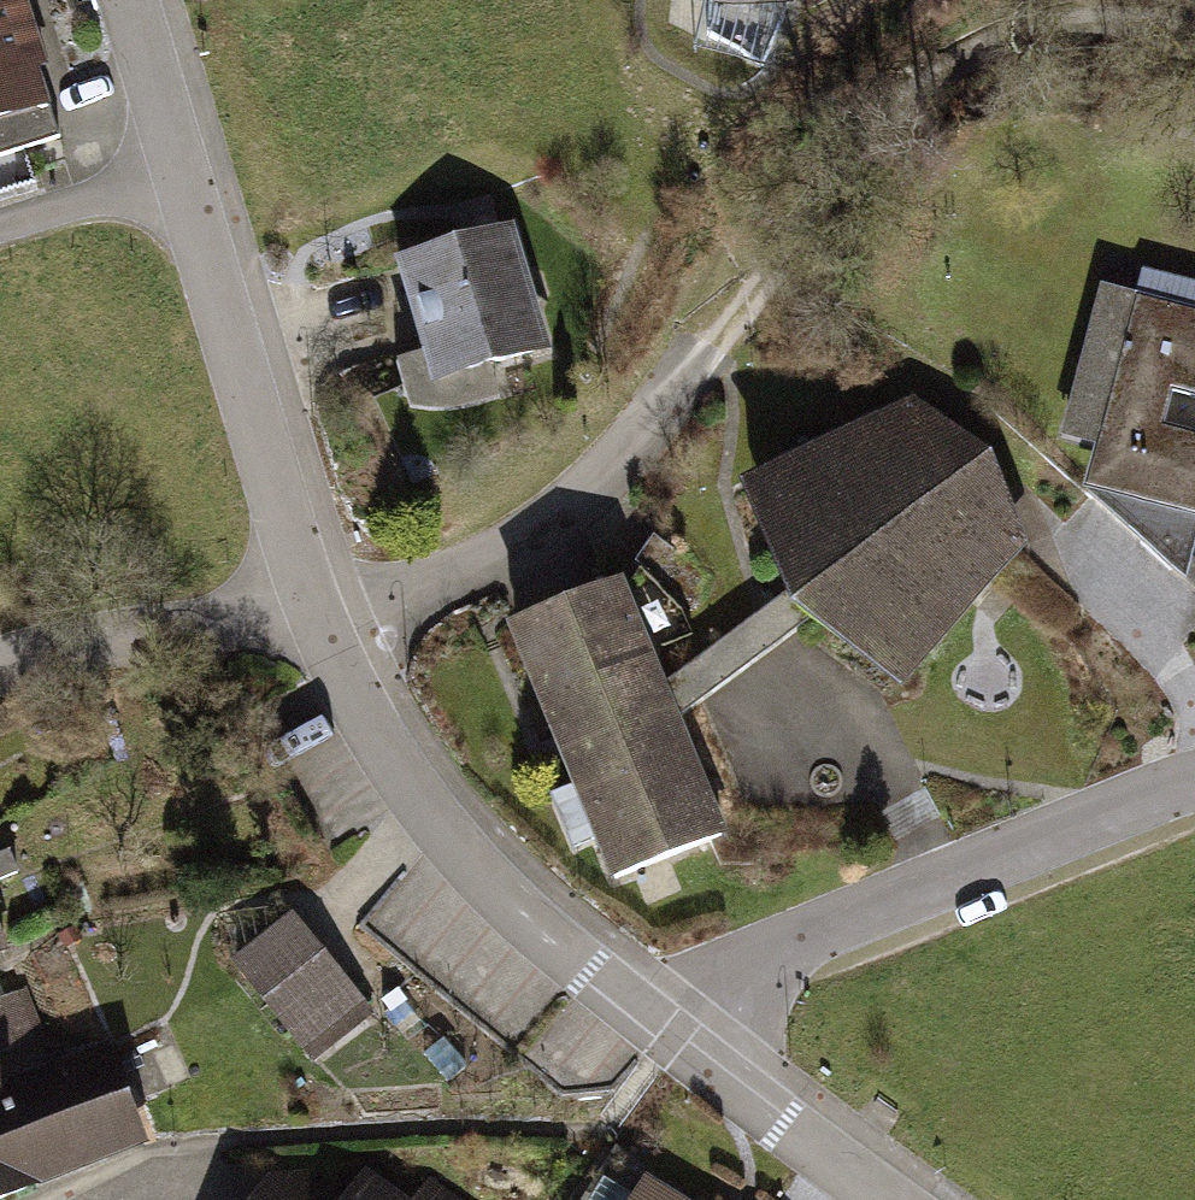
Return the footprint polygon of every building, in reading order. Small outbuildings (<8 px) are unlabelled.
[(61,141),(40,77),(50,74),(26,0),(0,0),(0,160),(61,141)] [(512,200),(401,233),(445,381),(556,348),(512,200)] [(1101,256),(1062,403),(1095,412),(1081,466),(1194,496),(1194,280),(1101,256)] [(908,384),(733,461),(780,579),(892,667),(1023,533),(984,432),(908,384)] [(628,561),(505,608),(611,880),(734,832),(628,561)] [(364,1012),(280,906),(228,947),(313,1053),(364,1012)] [(139,1139),(101,1045),(2,1085),(0,1080),(0,1195),(139,1139)] [(289,1199),(531,1199),(489,1162),(462,1193),(419,1154),(387,1190),(338,1146),(289,1199)] [(639,1199),(669,1199),(647,1187),(639,1199)]
